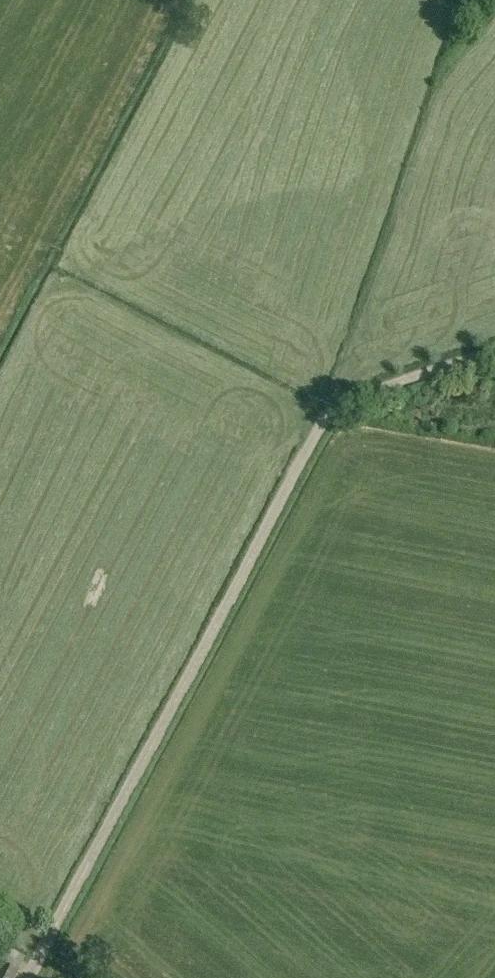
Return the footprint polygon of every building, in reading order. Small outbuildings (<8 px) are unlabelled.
[(0,965),(0,977),(15,977),(17,974),(0,965)]
